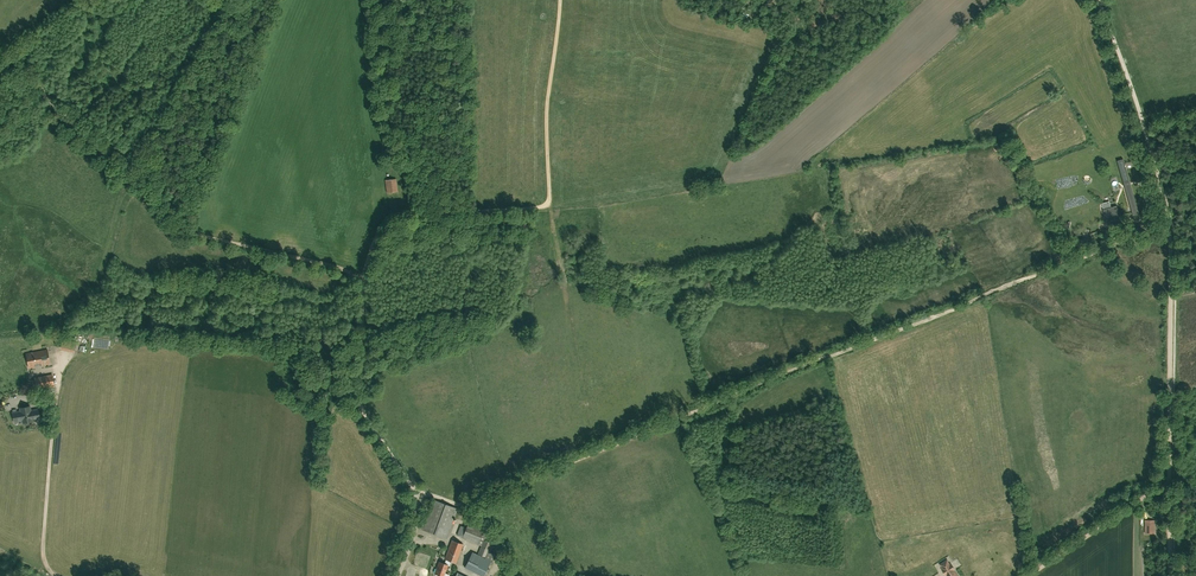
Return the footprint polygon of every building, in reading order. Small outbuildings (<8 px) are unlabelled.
[(1117,161),(1133,216),(1139,214),(1126,169),(1122,170),(1120,165),(1125,164),(1123,159),(1117,161)] [(387,192),(398,191),(396,178),(386,180),(387,192)] [(1103,210),(1104,215),(1106,223),(1121,219),(1117,205),(1103,210)] [(14,344),(14,335),(1,335),(1,343),(14,344)] [(63,339),(61,347),(73,350),(75,342),(63,339)] [(35,366),(34,364),(41,362),(41,365),(50,364),(49,358),(48,355),(47,350),(26,354),(29,368),(35,366)] [(52,375),(35,378),(35,380),(31,381),(33,390),(54,386),(53,382),(53,379),(52,375)] [(30,406),(27,407),(20,408),(21,411),(12,413),(14,422),(22,420),(23,423),(33,421),(33,420),(35,419),(36,420),(38,419),(39,418),(40,418),(38,409),(37,409),(36,409),(33,409),(33,410),(31,410),(30,406)] [(446,538),(457,508),(434,499),(423,529),(446,538)] [(1154,533),(1154,522),(1150,522),(1150,520),(1145,520),(1145,531),(1150,531),(1150,533),(1154,533)] [(497,555),(489,550),(492,543),(484,540),(486,535),(482,533),(483,530),(468,524),(466,527),(461,525),(457,535),(462,537),(462,538),(481,545),(478,554),(486,557),(493,561),(497,555)] [(946,548),(955,546),(953,537),(944,540),(946,548)] [(448,560),(451,561),(456,562),(459,554),(459,555),(463,544),(452,540),(448,550),(449,551),(446,559),(448,560)] [(930,555),(943,553),(941,542),(935,543),(936,546),(929,547),(930,555)] [(957,548),(944,550),(945,553),(941,554),(941,559),(952,558),(952,555),(957,554),(957,548)] [(917,572),(929,568),(923,551),(916,553),(918,559),(913,561),(917,572)] [(472,552),(465,567),(483,575),(491,561),(472,552)] [(448,560),(446,564),(439,562),(435,573),(436,574),(436,575),(438,575),(449,575),(445,573),(448,565),(449,566),(451,561),(448,560)] [(954,569),(951,564),(950,565),(947,560),(944,562),(943,562),(941,564),(940,564),(941,565),(943,569),(942,570),(945,575),(947,574),(948,575),(958,575),(954,570),(954,569)] [(417,568),(408,566),(406,575),(415,575),(417,568)]
